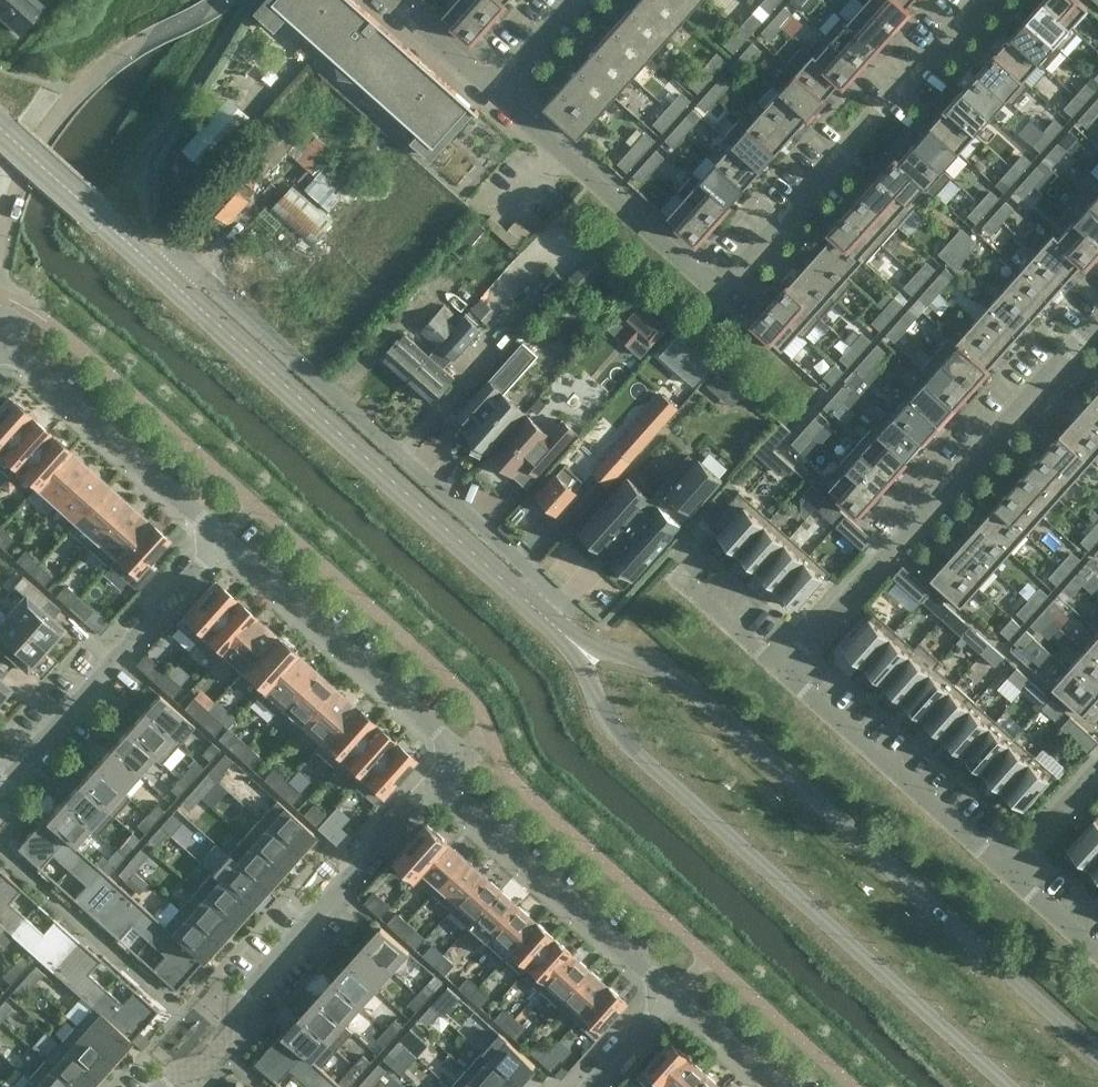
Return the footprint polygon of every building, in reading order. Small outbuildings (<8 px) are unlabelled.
[(41,8),(32,0),(0,0),(0,15),(20,32),(41,8)] [(418,131),(411,140),(426,154),(471,104),(457,92),(458,91),(356,0),(274,0),(260,16),(275,30),(288,15),(418,131)] [(464,0),(445,0),(437,9),(472,40),(488,22),(464,0)] [(500,0),(464,0),(488,22),(504,4),(500,0)] [(686,16),(668,0),(638,0),(634,5),(668,36),(686,16)] [(686,16),(701,0),(668,0),(686,16)] [(781,0),(763,0),(763,1),(772,9),(781,0)] [(896,0),(867,0),(864,3),(878,15),(893,29),(910,10),(906,7),(905,8),(896,0)] [(1077,31),(1043,0),(1027,18),(1061,49),(1062,49),(1077,31)] [(1081,0),(1043,0),(1077,31),(1079,30),(1073,25),(1088,7),(1081,0)] [(878,15),(864,3),(849,20),(843,14),(842,16),(877,46),(893,29),(878,15)] [(668,36),(634,5),(616,25),(651,56),(668,36)] [(791,15),(783,8),(773,19),(782,26),(791,15)] [(748,36),(761,22),(751,14),(739,27),(748,36)] [(877,46),(842,16),(826,34),(846,52),(860,65),(860,64),(877,46)] [(1061,49),(1027,18),(1011,36),(1040,62),(1046,67),(1061,49)] [(772,36),(782,26),(773,19),(764,29),(772,36)] [(633,76),(651,56),(616,25),(598,45),(633,76)] [(736,49),(748,36),(739,27),(727,41),(736,49)] [(846,52),(826,34),(810,51),(841,79),(840,81),(843,84),(844,82),(860,65),(846,52)] [(1040,62),(1011,36),(995,54),(1030,85),(1031,84),(1025,78),(1040,62)] [(759,51),(751,44),(741,54),(750,62),(759,51)] [(633,76),(598,45),(580,65),(615,96),(633,76)] [(841,79),(810,51),(809,52),(812,55),(797,72),(825,97),(832,89),(835,92),(843,84),(840,81),(841,79)] [(713,76),(725,62),(716,54),(703,67),(713,76)] [(740,73),(750,62),(741,54),(732,65),(740,73)] [(1030,85),(995,54),(979,72),(1014,103),(1014,102),(1030,85)] [(615,96),(580,65),(563,85),(597,116),(615,96)] [(701,89),(713,76),(703,67),(691,81),(701,89)] [(809,115),(825,97),(797,72),(780,90),(809,115)] [(1012,104),(1014,103),(979,72),(963,90),(992,115),(1006,99),(1012,104)] [(727,87),(719,80),(709,90),(718,98),(727,87)] [(1087,82),(1076,94),(1085,102),(1096,90),(1087,82)] [(597,116),(563,85),(544,105),(579,136),(597,116)] [(708,108),(718,98),(709,90),(700,101),(708,108)] [(809,115),(780,90),(764,108),(793,133),(809,115)] [(992,115),(963,90),(947,107),(976,133),(992,115)] [(677,115),(689,102),(680,93),(668,107),(677,115)] [(1085,102),(1076,94),(1064,107),(1073,115),(1085,102)] [(204,171),(251,119),(229,99),(182,152),(204,171)] [(1079,119),(1087,127),(1097,115),(1097,113),(1090,106),(1079,119)] [(665,129),(677,115),(668,107),(656,120),(665,129)] [(976,133),(947,107),(931,125),(960,151),(976,133)] [(777,151),(793,133),(764,108),(748,126),(777,151)] [(695,123),(687,115),(677,126),(686,133),(695,123)] [(1055,117),(1044,130),(1053,138),(1064,125),(1055,117)] [(777,151),(748,126),(741,118),(725,136),(733,143),(732,144),(761,169),(777,151)] [(1020,132),(1031,141),(1041,128),(1030,120),(1020,132)] [(960,151),(931,125),(915,143),(944,169),(960,151)] [(676,144),(686,133),(677,126),(668,136),(676,144)] [(1079,137),(1070,129),(1058,142),(1067,150),(1079,137)] [(1032,143),(1041,151),(1053,138),(1044,130),(1032,143)] [(314,170),(334,148),(316,132),(296,153),(314,170)] [(642,155),(654,141),(645,133),(632,146),(642,155)] [(1058,142),(1047,155),(1055,163),(1067,150),(1058,142)] [(944,169),(915,143),(908,151),(905,148),(896,158),(930,189),(935,194),(951,176),(944,169)] [(761,169),(732,144),(716,161),(745,187),(761,169)] [(630,168),(642,155),(632,146),(620,160),(630,168)] [(663,159),(655,151),(645,162),(654,169),(663,159)] [(1023,153),(1012,166),(1021,174),(1032,161),(1023,153)] [(257,189),(252,185),(270,165),(257,154),(245,167),(241,164),(208,201),(229,220),(257,189)] [(930,189),(896,158),(879,176),(914,207),(930,189)] [(745,187),(716,161),(700,179),(729,205),(745,187)] [(342,178),(325,162),(304,184),(329,208),(342,194),(334,186),(342,178)] [(644,180),(654,169),(645,162),(636,172),(644,180)] [(1038,165),(1026,178),(1035,186),(1047,173),(1038,165)] [(1000,179),(1009,187),(1021,174),(1012,166),(1000,179)] [(729,205),(700,179),(695,174),(678,192),(684,197),(713,223),(729,205)] [(914,207),(879,176),(863,194),(898,225),(914,207)] [(1026,178),(1015,190),(1024,198),(1035,186),(1026,178)] [(1084,197),(1097,209),(1097,182),(1084,197)] [(312,246),(335,221),(293,183),(271,208),(312,246)] [(991,189),(980,201),(989,209),(1000,197),(991,189)] [(898,225),(863,194),(847,212),(882,243),(898,225)] [(1084,197),(1082,195),(1066,213),(1074,221),(1097,242),(1097,209),(1084,197)] [(696,241),(713,223),(684,197),(668,216),(696,241)] [(1006,200),(994,213),(1003,221),(1015,208),(1006,200)] [(968,215),(977,223),(989,209),(980,201),(968,215)] [(882,243),(847,212),(831,230),(866,261),(882,243)] [(991,234),(1003,221),(994,213),(982,226),(991,234)] [(1074,221),(1059,237),(1054,232),(1053,234),(1083,261),(1083,262),(1086,265),(1087,264),(1097,251),(1097,242),(1074,221)] [(959,248),(970,235),(962,227),(951,240),(959,248)] [(866,261),(831,230),(830,231),(834,234),(819,251),(853,282),(854,280),(848,275),(862,260),(865,262),(866,261)] [(1083,261),(1053,234),(1037,252),(1067,279),(1074,271),(1078,274),(1086,265),(1083,262),(1083,261)] [(979,243),(970,235),(959,248),(968,255),(979,243)] [(947,260),(959,248),(951,240),(939,253),(947,260)] [(956,268),(968,255),(959,248),(947,260),(956,268)] [(853,282),(819,251),(802,269),(837,300),(853,282)] [(1067,279),(1037,252),(1021,270),(1051,297),(1067,279)] [(606,268),(591,254),(567,281),(583,294),(606,268)] [(927,260),(916,273),(924,281),(936,268),(927,260)] [(837,300),(802,269),(786,287),(821,318),(822,316),(817,311),(830,295),(836,301),(837,300)] [(550,296),(564,281),(553,270),(539,285),(550,296)] [(1051,297),(1021,270),(1005,287),(1035,315),(1051,297)] [(942,272),(930,285),(939,293),(950,280),(942,272)] [(904,286),(913,294),(924,281),(916,273),(904,286)] [(930,285),(918,298),(927,306),(939,293),(930,285)] [(821,318),(786,287),(770,305),(805,336),(821,318)] [(1019,333),(1035,315),(1005,287),(989,305),(1019,333)] [(479,318),(494,302),(484,293),(469,309),(479,318)] [(549,301),(544,295),(534,305),(539,310),(549,301)] [(895,296),(884,309),(893,317),(904,304),(895,296)] [(636,301),(621,318),(651,344),(666,327),(636,301)] [(382,356),(407,379),(455,325),(444,315),(450,308),(443,302),(421,328),(437,342),(428,352),(404,331),(382,356)] [(805,336),(770,305),(754,323),(783,349),(798,331),(804,336),(805,336)] [(1019,333),(989,305),(973,323),(1003,351),(1019,333)] [(910,308),(898,321),(906,329),(918,316),(910,308)] [(872,322),(881,330),(893,317),(884,309),(872,322)] [(565,330),(571,324),(572,319),(570,314),(564,311),(559,312),(554,317),(554,325),(559,328),(565,330)] [(455,325),(407,379),(433,401),(455,376),(445,367),(453,357),(456,359),(482,329),(466,315),(456,326),(455,325)] [(906,329),(898,321),(886,333),(895,341),(906,329)] [(1003,351),(973,323),(956,341),(987,369),(1003,351)] [(863,332),(852,344),(861,352),(872,340),(863,332)] [(679,333),(660,354),(680,372),(690,360),(704,373),(713,364),(699,351),(679,333)] [(987,369),(956,341),(951,336),(935,354),(942,361),(971,387),(987,369)] [(523,341),(459,413),(471,424),(465,430),(473,437),(470,440),(479,448),(482,445),(489,452),(489,453),(526,412),(525,411),(525,412),(503,393),(538,354),(523,341)] [(877,343),(866,357),(874,365),(886,351),(877,343)] [(840,358),(849,366),(861,352),(852,344),(840,358)] [(971,387),(942,361),(935,354),(919,372),(920,374),(955,404),(971,387)] [(866,357),(854,369),(863,377),(874,365),(866,357)] [(824,376),(833,384),(844,371),(835,363),(824,376)] [(731,386),(717,373),(708,383),(722,396),(731,386)] [(955,404),(920,374),(904,392),(939,422),(955,404)] [(847,381),(835,394),(844,402),(856,389),(847,381)] [(939,422),(904,392),(888,410),(923,440),(939,422)] [(608,485),(677,406),(662,393),(593,472),(608,485)] [(844,402),(835,394),(824,407),(833,415),(844,402)] [(28,414),(17,404),(15,406),(6,397),(0,404),(0,445),(28,414)] [(1092,398),(1076,416),(1097,436),(1097,403),(1092,398)] [(907,458),(923,440),(888,410),(872,427),(907,458)] [(526,412),(489,453),(490,454),(491,453),(527,486),(576,431),(563,419),(549,434),(526,414),(527,413),(526,412)] [(48,431),(37,422),(35,424),(27,416),(29,414),(28,414),(0,445),(0,469),(8,476),(15,467),(48,431)] [(1076,416),(1060,434),(1090,461),(1097,453),(1097,436),(1076,416)] [(815,417),(803,430),(812,438),(824,425),(815,417)] [(907,458),(872,427),(856,445),(891,476),(907,458)] [(803,430),(792,443),(801,451),(812,438),(803,430)] [(48,431),(15,467),(35,485),(68,449),(57,440),(55,442),(47,434),(49,432),(48,431)] [(1090,461),(1060,434),(1044,452),(1074,479),(1090,461)] [(891,476),(856,445),(841,463),(875,494),(891,476)] [(68,449),(35,485),(55,503),(88,467),(77,457),(75,459),(67,452),(68,450),(68,449)] [(796,469),(775,450),(766,461),(786,479),(796,469)] [(1074,479),(1044,452),(1028,470),(1058,497),(1074,479)] [(692,514),(723,479),(699,459),(697,461),(689,454),(651,497),(628,477),(579,532),(602,553),(606,549),(613,555),(609,559),(632,580),(682,525),(665,510),(675,499),(692,514)] [(875,494),(841,463),(824,482),(858,512),(875,494)] [(575,490),(584,480),(565,464),(538,495),(559,514),(578,493),(575,490)] [(88,467),(55,503),(75,521),(105,487),(96,479),(98,477),(88,467)] [(1058,497),(1028,470),(1012,488),(1042,515),(1058,497)] [(826,496),(812,483),(802,494),(816,506),(826,496)] [(88,546),(127,502),(116,493),(114,495),(105,487),(75,521),(68,528),(88,546)] [(1042,515),(1012,488),(996,506),(1026,533),(1042,515)] [(718,534),(739,554),(771,518),(740,490),(709,524),(719,533),(718,534)] [(840,508),(826,496),(816,506),(830,519),(840,508)] [(106,563),(144,521),(136,514),(138,512),(127,502),(88,546),(106,563)] [(1026,533),(996,506),(979,523),(1010,551),(1026,533)] [(836,525),(865,551),(875,539),(846,514),(836,525)] [(771,518),(739,554),(759,571),(790,535),(771,518)] [(144,564),(166,541),(156,532),(158,530),(146,520),(144,522),(144,521),(106,563),(128,583),(137,591),(153,572),(144,564)] [(1010,551),(979,523),(963,541),(994,569),(1010,551)] [(1090,549),(1097,539),(1097,533),(1092,528),(1081,541),(1090,549)] [(778,589),(810,553),(790,535),(759,571),(778,589)] [(994,569),(963,541),(947,559),(978,587),(994,569)] [(1069,572),(1081,559),(1072,551),(1061,564),(1069,572)] [(831,572),(810,553),(778,589),(799,607),(831,572)] [(41,585),(48,577),(24,555),(17,562),(41,585)] [(961,605),(978,587),(947,559),(931,578),(961,605)] [(1083,584),(1095,571),(1086,563),(1074,576),(1083,584)] [(1049,577),(1058,584),(1069,572),(1061,564),(1049,577)] [(931,591),(903,565),(893,576),(921,601),(931,591)] [(24,594),(6,614),(44,648),(53,638),(55,640),(64,629),(40,608),(49,598),(22,575),(13,585),(24,594)] [(1074,576),(1063,589),(1072,597),(1083,584),(1074,576)] [(212,583),(175,624),(195,643),(235,599),(224,589),(222,591),(212,583)] [(1037,607),(1049,594),(1040,586),(1029,599),(1037,607)] [(80,618),(86,611),(62,589),(55,596),(80,618)] [(951,608),(937,596),(927,607),(941,619),(951,608)] [(1051,619),(1063,606),(1054,598),(1042,611),(1051,619)] [(235,599),(195,643),(215,660),(254,616),(244,607),(242,609),(233,601),(235,599)] [(1017,612),(1026,620),(1037,607),(1029,599),(1017,612)] [(965,621),(951,608),(941,619),(955,632),(965,621)] [(864,665),(895,630),(875,611),(843,647),(864,665)] [(1042,611),(1031,624),(1040,632),(1051,619),(1042,611)] [(6,614),(0,621),(0,653),(3,649),(27,670),(37,660),(35,658),(44,648),(6,614)] [(255,617),(254,616),(215,660),(216,661),(223,653),(242,670),(274,634),(263,624),(261,627),(253,619),(255,617)] [(1001,630),(1010,638),(1021,625),(1013,617),(1001,630)] [(1092,624),(1077,641),(1086,649),(1085,650),(1097,662),(1097,630),(1092,624)] [(1027,629),(1015,642),(1023,650),(1035,637),(1027,629)] [(884,683),(915,647),(895,630),(864,665),(884,683)] [(967,642),(981,655),(991,644),(977,631),(967,642)] [(274,634),(242,670),(261,687),(254,695),(255,696),(294,652),(283,642),(281,644),(273,637),(275,635),(274,634)] [(904,701),(935,665),(940,660),(920,642),(915,647),(884,683),(904,701)] [(1005,656),(991,644),(981,655),(995,667),(1005,656)] [(1085,650),(1069,668),(1097,694),(1097,662),(1085,650)] [(293,655),(295,652),(294,652),(255,696),(274,714),(314,670),(303,660),(301,662),(293,655)] [(158,684),(167,674),(144,653),(135,664),(158,684)] [(924,719),(955,683),(935,665),(904,701),(924,719)] [(1031,680),(1017,667),(1007,678),(1021,691),(1031,680)] [(1069,668),(1052,686),(1083,714),(1097,697),(1097,694),(1069,668)] [(314,670),(274,714),(275,714),(282,706),(301,723),(334,687),(333,687),(331,689),(323,682),(325,679),(314,670)] [(179,684),(167,674),(158,684),(169,695),(179,684)] [(2,699),(11,689),(0,679),(0,697),(2,699)] [(1045,692),(1031,680),(1021,691),(1035,703),(1045,692)] [(944,737),(975,701),(955,683),(924,719),(944,737)] [(206,706),(213,698),(200,685),(193,693),(206,706)] [(334,687),(301,723),(320,741),(314,748),(314,749),(353,705),(353,704),(351,707),(342,699),(344,697),(334,687)] [(194,726),(158,694),(142,712),(178,744),(194,726)] [(235,713),(216,697),(208,706),(228,722),(235,713)] [(1065,710),(1051,697),(1041,708),(1055,721),(1065,710)] [(197,720),(207,709),(195,699),(186,709),(197,720)] [(964,755),(995,719),(975,701),(944,737),(964,755)] [(353,705),(314,749),(334,767),(371,725),(363,717),(364,715),(353,705)] [(222,722),(207,709),(197,720),(212,733),(222,722)] [(178,744),(142,712),(126,730),(162,762),(178,744)] [(1071,715),(1061,726),(1089,752),(1097,742),(1097,740),(1071,715)] [(984,773),(1015,737),(995,719),(964,755),(984,773)] [(380,733),(371,725),(334,767),(354,785),(393,741),(382,731),(380,733)] [(162,762),(126,730),(110,748),(138,772),(152,756),(160,763),(162,762)] [(235,734),(225,745),(237,755),(247,745),(235,734)] [(1004,790),(1035,755),(1015,737),(984,773),(1004,790)] [(393,741),(354,785),(374,803),(389,787),(412,761),(402,753),(404,750),(393,741)] [(209,760),(219,749),(211,742),(201,753),(209,760)] [(258,755),(247,745),(237,755),(249,766),(258,755)] [(138,772),(110,748),(94,765),(130,797),(123,790),(138,772)] [(222,771),(232,760),(224,754),(208,772),(217,781),(224,773),(222,771)] [(1056,773),(1035,755),(1004,790),(1024,809),(1056,773)] [(130,797),(94,765),(78,783),(114,815),(130,797)] [(187,784),(197,774),(189,767),(179,777),(187,784)] [(277,791),(286,780),(275,770),(265,780),(277,791)] [(177,796),(187,784),(179,777),(169,789),(177,796)] [(201,779),(193,789),(200,796),(209,786),(201,779)] [(298,791),(286,780),(277,791),(288,801),(298,791)] [(114,815),(78,783),(62,801),(90,826),(105,809),(113,816),(114,815)] [(190,807),(200,796),(193,789),(182,801),(190,807)] [(276,800),(260,818),(296,850),(312,832),(276,800)] [(90,826),(62,801),(47,819),(46,819),(74,845),(74,844),(90,826)] [(155,820),(164,811),(155,804),(147,813),(155,820)] [(314,805),(305,816),(316,826),(326,816),(314,805)] [(144,833),(155,820),(147,813),(136,825),(144,833)] [(1097,855),(1097,814),(1068,848),(1088,866),(1097,855)] [(170,815),(161,825),(168,832),(177,822),(170,815)] [(46,819),(47,819),(44,816),(16,847),(38,867),(50,853),(68,869),(83,852),(74,844),(74,845),(46,819)] [(337,826),(326,816),(316,826),(328,837),(337,826)] [(296,850),(260,818),(259,819),(267,826),(252,843),(280,868),(296,850)] [(158,843),(168,832),(161,825),(150,836),(158,843)] [(426,825),(395,859),(416,877),(448,841),(437,831),(435,833),(426,825)] [(252,843),(244,836),(228,854),(264,886),(280,868),(252,843)] [(123,856),(132,847),(124,839),(115,849),(123,856)] [(449,842),(448,841),(416,877),(434,893),(466,857),(456,848),(454,850),(447,844),(449,842)] [(112,868),(123,856),(115,849),(104,861),(112,868)] [(137,851),(129,861),(136,867),(144,858),(137,851)] [(96,919),(123,888),(83,852),(68,869),(85,885),(73,898),(96,919)] [(264,886),(228,854),(212,871),(248,903),(264,886)] [(1088,866),(1097,875),(1097,855),(1088,866)] [(476,866),(466,857),(434,893),(452,909),(482,875),(474,868),(476,866)] [(125,880),(136,867),(129,861),(117,873),(125,880)] [(20,887),(0,869),(0,923),(2,924),(1,925),(11,934),(25,918),(7,901),(20,887)] [(248,903),(212,871),(196,889),(232,921),(248,903)] [(469,925),(502,889),(491,880),(489,882),(482,875),(452,909),(469,925)] [(163,923),(123,888),(96,919),(117,938),(130,924),(148,940),(163,923)] [(232,921),(196,889),(180,907),(216,939),(232,921)] [(512,898),(502,889),(469,925),(487,941),(520,905),(519,904),(517,907),(510,900),(512,898)] [(376,892),(366,903),(381,916),(390,906),(376,892)] [(530,914),(520,905),(487,941),(505,957),(537,921),(537,920),(535,923),(528,916),(530,914)] [(180,907),(164,925),(199,957),(200,956),(216,939),(180,907)] [(399,932),(408,922),(399,914),(390,924),(399,932)] [(50,969),(78,939),(55,918),(42,933),(25,918),(11,934),(50,969)] [(547,930),(537,921),(505,957),(523,973),(553,939),(546,932),(547,930)] [(417,929),(408,922),(399,932),(407,940),(417,929)] [(164,925),(163,923),(148,940),(164,955),(152,969),(175,989),(202,958),(200,956),(199,957),(164,925)] [(409,951),(382,927),(365,946),(392,970),(409,951)] [(87,972),(99,958),(78,939),(50,969),(90,1004),(104,988),(87,972)] [(561,946),(553,939),(523,973),(541,989),(573,953),(563,944),(561,946)] [(392,970),(365,946),(349,964),(376,988),(392,970)] [(434,964),(444,954),(435,946),(426,956),(434,964)] [(574,953),(573,953),(541,989),(559,1005),(591,969),(581,960),(579,962),(572,956),(574,953)] [(452,961),(444,954),(434,964),(443,972),(452,961)] [(19,973),(28,962),(21,956),(11,966),(19,973)] [(376,988),(349,964),(333,981),(360,1006),(376,988)] [(9,984),(19,973),(11,966),(1,977),(9,984)] [(34,966),(24,977),(32,984),(41,973),(34,966)] [(601,978),(591,969),(559,1005),(577,1021),(609,985),(608,984),(606,986),(599,980),(601,978)] [(22,995),(32,984),(24,977),(14,988),(22,995)] [(470,996),(480,986),(471,978),(461,988),(470,996)] [(360,1006),(333,981),(317,999),(344,1024),(360,1006)] [(425,1000),(434,990),(426,983),(418,993),(425,1000)] [(619,994),(609,985),(577,1021),(595,1037),(625,1004),(617,996),(619,994)] [(488,993),(480,986),(470,996),(478,1004),(488,993)] [(130,1040),(157,1009),(135,990),(122,1004),(104,988),(90,1004),(91,1006),(92,1005),(128,1037),(127,1038),(130,1040)] [(415,1011),(425,1000),(418,993),(407,1004),(415,1011)] [(441,994),(432,1005),(439,1012),(449,1001),(441,994)] [(344,1024),(317,999),(301,1017),(336,1049),(352,1031),(344,1024)] [(0,1004),(0,1019),(9,1009),(2,1002),(0,1004)] [(92,1005),(91,1006),(76,1023),(111,1055),(127,1038),(128,1037),(92,1005)] [(430,1023),(439,1012),(432,1005),(422,1016),(430,1023)] [(506,1028),(515,1018),(506,1010),(497,1020),(506,1028)] [(336,1049),(301,1017),(286,1033),(285,1034),(313,1059),(321,1066),(336,1049)] [(394,1036),(403,1025),(396,1018),(386,1029),(394,1036)] [(524,1025),(515,1018),(506,1028),(514,1036),(524,1025)] [(111,1055),(76,1023),(60,1041),(96,1073),(111,1055)] [(384,1047),(394,1036),(386,1029),(376,1040),(384,1047)] [(409,1030),(400,1041),(407,1048),(417,1037),(409,1030)] [(285,1034),(286,1033),(284,1031),(256,1062),(278,1082),(290,1068),(308,1084),(323,1067),(321,1066),(313,1059),(285,1034)] [(536,1065),(500,1033),(483,1051),(519,1083),(536,1065)] [(60,1041),(44,1059),(75,1086),(83,1086),(96,1073),(60,1041)] [(398,1058),(407,1048),(400,1041),(390,1051),(398,1058)] [(541,1060),(551,1050),(542,1042),(533,1053),(541,1060)] [(638,1076),(650,1086),(661,1086),(689,1057),(678,1047),(676,1050),(668,1042),(638,1076)] [(559,1057),(551,1050),(541,1060),(550,1068),(559,1057)] [(483,1051),(467,1069),(488,1086),(515,1086),(519,1083),(483,1051)] [(362,1071),(371,1061),(364,1054),(354,1064),(362,1071)] [(689,1057),(661,1086),(694,1086),(707,1073),(696,1063),(694,1065),(687,1059),(689,1057)] [(44,1059),(28,1077),(39,1086),(75,1086),(44,1059)] [(352,1082),(362,1071),(354,1064),(344,1075),(352,1082)] [(377,1066),(368,1076),(375,1083),(384,1073),(377,1066)] [(323,1067),(308,1084),(311,1086),(345,1086),(323,1067)] [(467,1069),(451,1086),(452,1086),(488,1086),(467,1069)] [(707,1073),(694,1086),(718,1086),(715,1084),(717,1082),(707,1073)] [(375,1083),(368,1076),(358,1086),(372,1086),(375,1083)] [(28,1077),(19,1086),(39,1086),(28,1077)]
